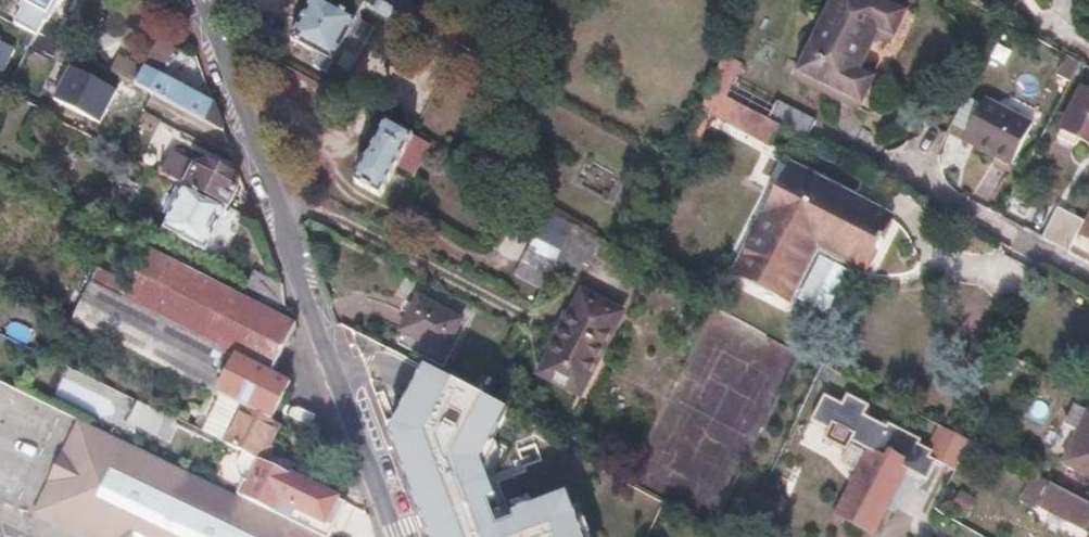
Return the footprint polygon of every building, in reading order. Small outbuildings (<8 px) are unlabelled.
[(19,7),(22,8),(46,21),(48,22),(61,0),(23,0),(19,7)] [(292,39),(320,55),(334,63),(341,50),(357,20),(363,8),(368,0),(313,0),(292,39)] [(363,8),(388,22),(395,9),(379,0),(368,0),(363,8)] [(786,62),(843,93),(894,0),(820,0),(786,62)] [(181,9),(176,7),(171,23),(189,30),(181,9)] [(46,21),(22,8),(15,22),(34,33),(38,35),(40,31),(46,21)] [(374,29),(357,20),(341,50),(357,59),(374,29)] [(38,35),(34,33),(27,48),(38,54),(48,35),(40,31),(38,35)] [(158,42),(149,58),(155,62),(150,71),(170,81),(186,50),(181,47),(179,47),(172,45),(170,49),(158,42)] [(334,63),(320,55),(313,66),(328,74),(334,63)] [(725,55),(724,57),(710,88),(721,94),(726,97),(733,84),(743,65),(725,55)] [(155,62),(149,58),(144,67),(150,71),(155,62)] [(1083,64),(1077,76),(1088,83),(1088,68),(1083,64)] [(71,65),(54,98),(100,121),(117,89),(71,65)] [(144,67),(135,83),(226,132),(216,105),(170,81),(150,71),(144,67)] [(733,84),(726,97),(770,119),(776,107),(733,84)] [(1083,88),(1059,134),(1078,144),(1082,137),(1088,141),(1088,91),(1083,88)] [(709,89),(701,107),(711,113),(769,142),(778,124),(770,119),(726,97),(721,94),(721,95),(709,89)] [(776,107),(770,119),(778,124),(808,139),(809,140),(818,122),(779,101),(776,107)] [(1034,127),(986,101),(969,134),(985,142),(980,150),(1012,168),(1034,127)] [(711,113),(701,107),(688,134),(698,139),(711,113)] [(414,136),(387,121),(355,182),(382,197),(398,166),(414,136)] [(808,139),(778,124),(769,142),(798,158),(808,139)] [(969,134),(965,142),(980,150),(985,142),(969,134)] [(430,145),(414,136),(398,166),(414,174),(430,145)] [(159,162),(151,158),(147,165),(155,169),(159,162)] [(195,170),(176,161),(169,176),(179,181),(187,186),(195,170)] [(197,166),(195,170),(187,186),(228,207),(238,187),(232,174),(210,163),(197,166)] [(894,218),(795,165),(740,270),(791,297),(819,244),(867,270),(894,218)] [(187,186),(179,181),(176,187),(184,191),(187,186)] [(187,186),(184,191),(165,229),(206,250),(228,207),(187,186)] [(1086,220),(1058,206),(1041,238),(1068,252),(1079,232),(1086,220)] [(576,224),(548,209),(513,276),(541,291),(555,265),(576,224)] [(1086,220),(1079,232),(1088,238),(1088,214),(1086,220)] [(602,239),(576,224),(555,265),(575,276),(582,262),(588,265),(602,239)] [(125,298),(127,300),(171,322),(236,354),(271,372),(296,324),(149,250),(130,288),(125,298)] [(99,269),(92,282),(125,298),(130,288),(125,282),(99,269)] [(254,270),(246,286),(284,304),(281,283),(254,270)] [(125,298),(92,282),(71,324),(120,348),(128,331),(122,328),(125,321),(118,317),(127,300),(125,298)] [(622,312),(584,293),(567,325),(606,345),(622,312)] [(464,319),(419,296),(401,331),(446,354),(464,319)] [(118,317),(125,321),(122,328),(128,331),(159,346),(171,322),(127,300),(118,317)] [(171,322),(159,346),(150,362),(217,395),(236,354),(171,322)] [(606,345),(567,325),(542,374),(580,393),(606,345)] [(159,346),(128,331),(120,348),(150,362),(159,346)] [(429,536),(604,536),(586,490),(510,514),(501,478),(527,421),(396,347),(377,396),(429,536)] [(271,372),(236,354),(217,395),(230,401),(251,411),(271,372)] [(291,381),(271,372),(251,411),(270,420),(291,381)] [(837,515),(872,534),(906,469),(924,478),(933,460),(926,456),(929,450),(915,442),(916,439),(884,423),(882,425),(860,414),(865,404),(843,393),(838,403),(821,394),(808,418),(827,428),(822,437),(844,449),(849,439),(870,450),(837,515)] [(137,401),(128,420),(156,434),(165,415),(137,401)] [(251,411),(230,401),(212,437),(247,454),(256,437),(262,440),(271,421),(270,420),(251,411)] [(1088,411),(1062,462),(1088,475),(1088,411)] [(177,420),(165,415),(156,434),(155,436),(167,442),(175,426),(177,420)] [(80,426),(37,515),(82,536),(313,536),(80,426)] [(212,443),(175,426),(167,442),(204,459),(212,443)] [(969,439),(945,427),(930,455),(954,468),(969,439)] [(262,440),(256,437),(247,454),(253,457),(262,440)] [(526,456),(523,462),(545,474),(552,461),(537,453),(526,456)] [(239,497),(322,536),(328,536),(336,521),(347,501),(258,459),(239,497)] [(32,513),(49,474),(36,469),(20,508),(32,513)] [(1041,476),(1030,498),(1088,526),(1088,501),(1041,476)]
